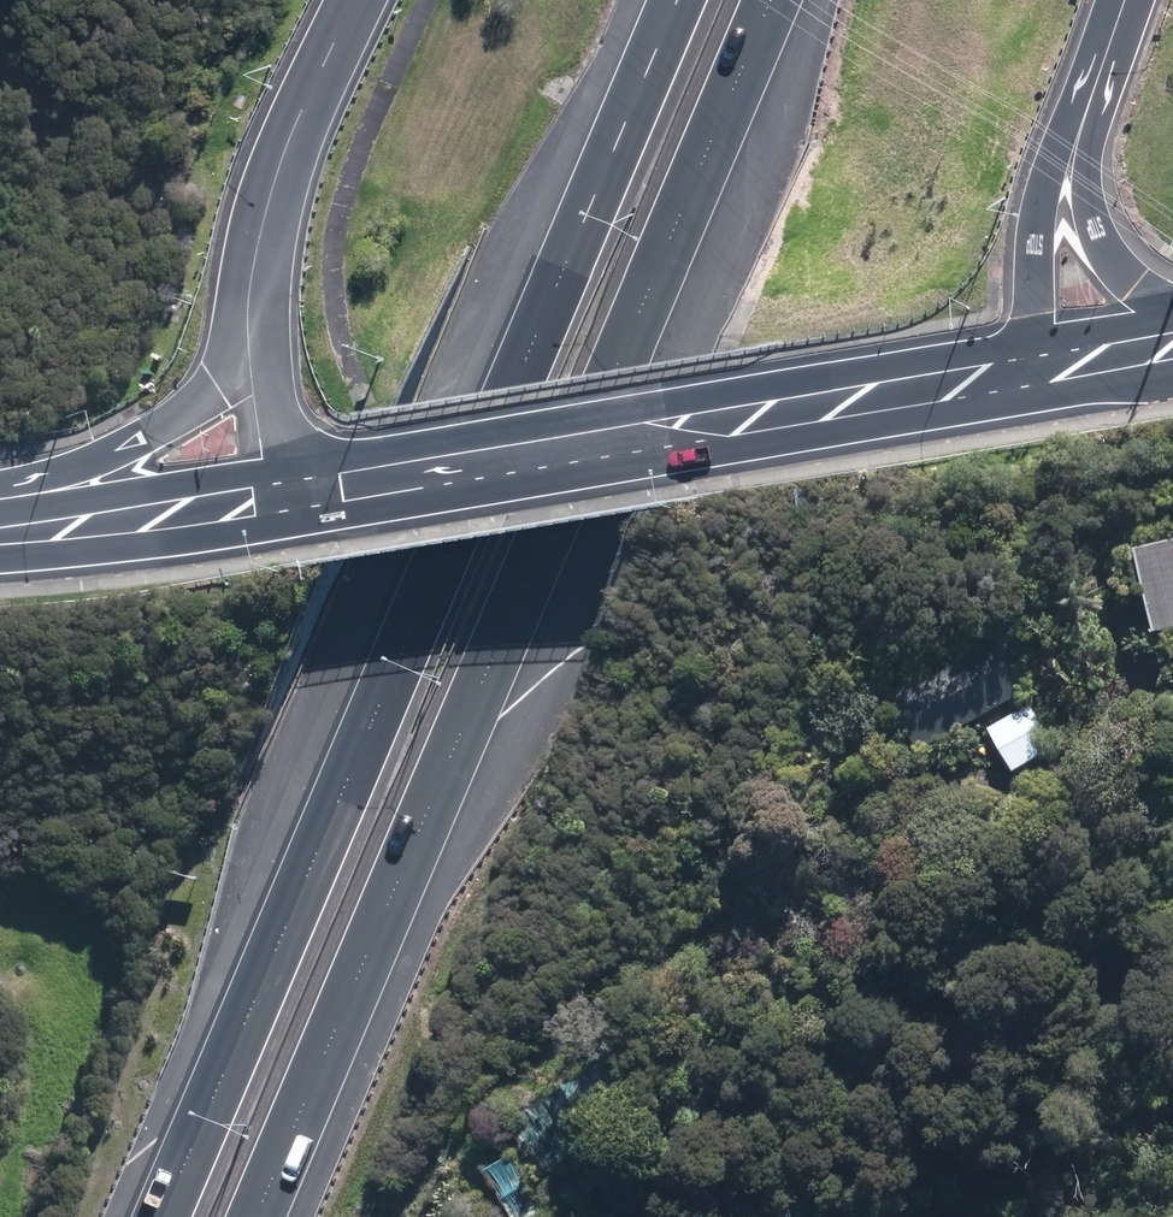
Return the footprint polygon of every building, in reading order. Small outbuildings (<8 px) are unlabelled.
[(1130,556),(1151,645),(1172,639),(1172,545),(1130,556)] [(977,650),(885,704),(915,756),(1007,703),(977,650)] [(1026,710),(985,731),(1007,774),(1048,752),(1026,710)] [(513,1109),(549,1179),(561,1201),(584,1189),(573,1166),(633,1136),(597,1066),(513,1109)] [(491,1164),(522,1216),(549,1216),(554,1214),(516,1150),(491,1164)]
